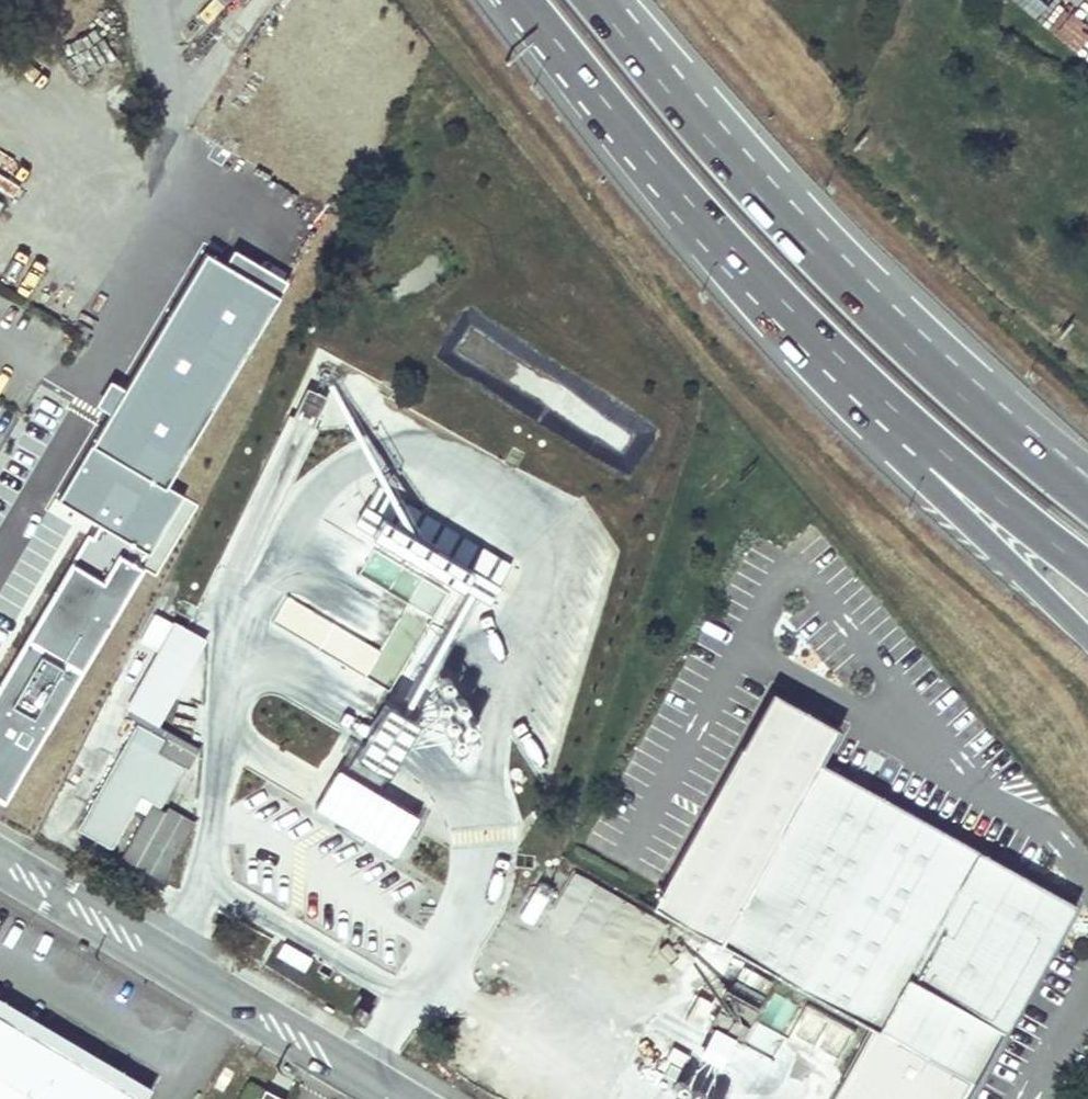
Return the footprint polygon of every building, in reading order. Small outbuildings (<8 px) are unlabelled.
[(252,334),(213,313),(169,400),(209,420),(252,334)] [(272,626),(395,686),(355,765),(387,781),(422,710),(415,707),(473,587),(494,598),(513,560),(448,528),(447,532),(378,498),(370,514),(389,524),(362,579),(406,601),(383,646),(286,598),(272,626)] [(153,676),(133,710),(156,723),(175,688),(176,689),(203,642),(177,627),(150,675),(153,676)] [(652,906),(871,1028),(831,1098),(967,1098),(1076,905),(820,763),(840,729),(773,691),(652,906)] [(164,805),(197,746),(156,723),(133,710),(130,717),(173,741),(172,743),(138,724),(79,830),(113,848),(137,806),(148,812),(123,858),(164,882),(197,823),(164,805)] [(400,851),(423,810),(340,764),(318,805),(400,851)] [(364,988),(260,923),(245,948),(349,1013),(357,1001),(360,1003),(353,1015),(363,1022),(376,1002),(360,994),(364,988)] [(0,996),(0,1014),(144,1098),(147,1098),(154,1087),(0,996)] [(0,1014),(0,1098),(144,1098),(0,1014)] [(653,1031),(612,1098),(709,1098),(724,1074),(653,1031)] [(724,1074),(709,1098),(764,1098),(724,1074)] [(256,1098),(285,1098),(286,1097),(263,1085),(256,1098)]
